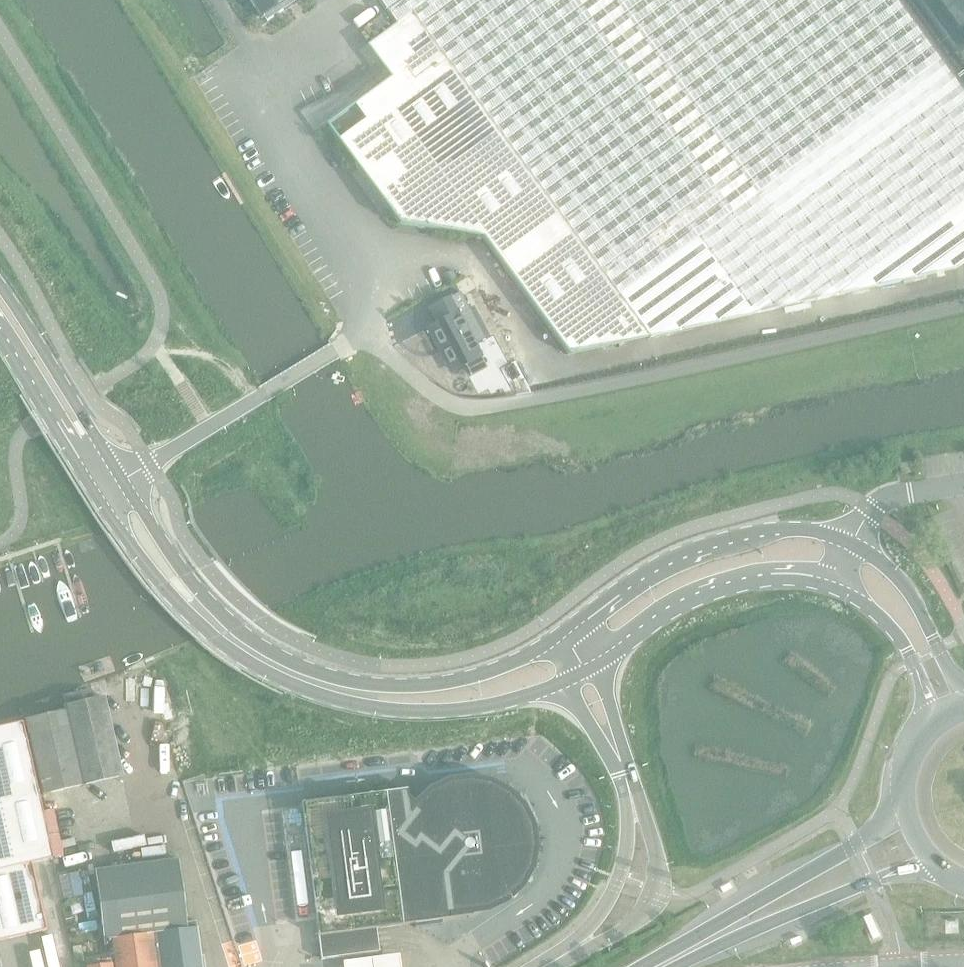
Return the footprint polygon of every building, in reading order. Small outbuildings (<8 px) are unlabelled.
[(259,18),(262,16),(264,19),(280,8),(278,5),(286,0),(248,0),(259,18)] [(396,24),(410,14),(636,323),(648,339),(650,338),(649,337),(955,268),(963,261),(963,98),(893,0),(378,0),(396,24)] [(390,78),(325,125),(398,225),(482,238),(568,355),(594,336),(602,347),(636,323),(410,14),(396,24),(394,25),(366,46),(390,78)] [(459,295),(461,299),(477,291),(473,281),(468,279),(454,286),(459,295)] [(459,295),(456,296),(429,310),(437,325),(426,331),(434,347),(437,345),(452,373),(465,366),(471,377),(486,369),(480,359),(481,358),(474,346),(486,340),(470,310),(467,312),(461,299),(459,295)] [(500,369),(514,395),(531,392),(515,361),(500,369)] [(913,461),(900,464),(902,474),(915,471),(913,461)] [(42,795),(122,777),(104,698),(63,707),(64,711),(25,720),(42,795)] [(0,728),(0,940),(46,930),(31,864),(51,859),(21,724),(0,728)] [(450,784),(432,792),(418,805),(407,797),(407,790),(407,789),(301,803),(321,960),(379,952),(376,929),(414,924),(415,928),(441,924),(440,921),(452,919),(451,918),(450,913),(486,906),(504,898),(519,884),(528,867),(532,847),(529,827),(521,809),(507,795),(490,785),(470,781),(450,784)] [(197,927),(186,928),(177,860),(96,871),(105,939),(113,938),(116,966),(202,966),(197,927)] [(81,945),(72,947),(76,964),(84,962),(81,945)] [(343,962),(343,966),(399,966),(398,956),(343,962)]
